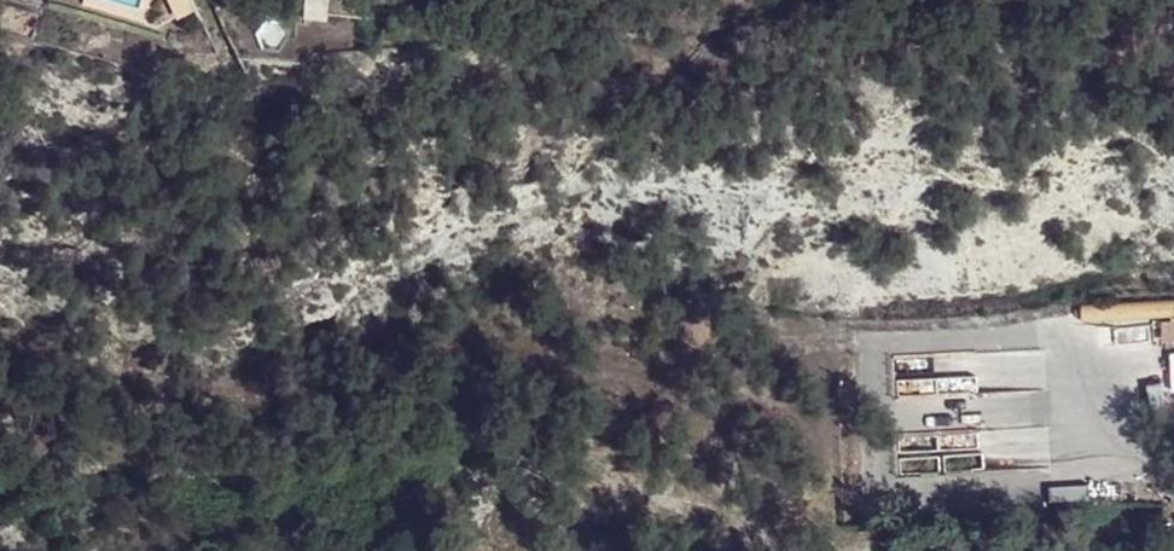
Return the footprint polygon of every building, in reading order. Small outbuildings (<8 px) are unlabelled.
[(1039,389),(974,392),(974,373),(896,376),(898,429),(1040,424),(1039,389)]
